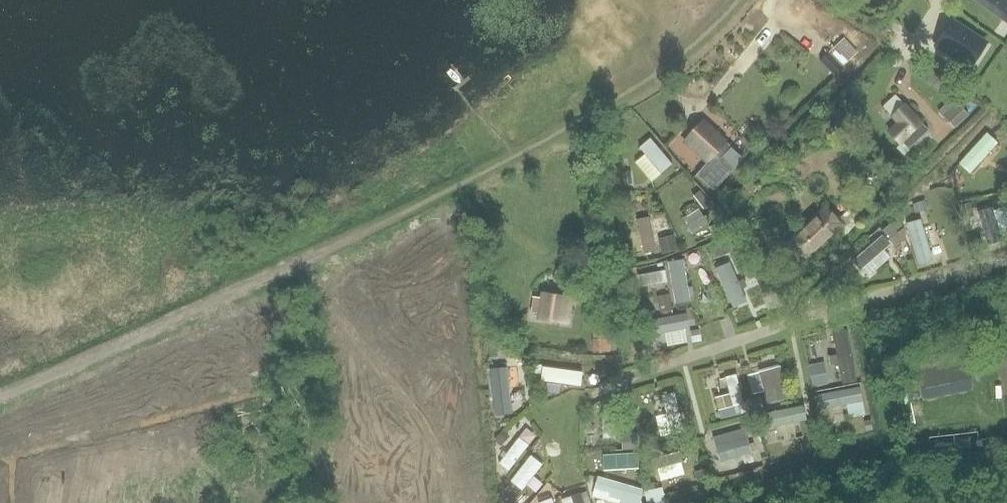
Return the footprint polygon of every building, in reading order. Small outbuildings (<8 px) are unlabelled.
[(980,0),(1006,19),(1006,0),(980,0)] [(954,23),(939,46),(968,66),(983,42),(954,23)] [(821,61),(836,76),(844,68),(829,53),(821,61)] [(958,102),(944,115),(956,129),(970,116),(958,102)] [(929,131),(925,127),(904,105),(891,117),(897,123),(887,132),(902,146),(904,144),(910,150),(929,131)] [(708,163),(698,174),(714,188),(743,157),(702,119),(684,140),(708,163)] [(970,140),(976,155),(1003,145),(997,130),(970,140)] [(662,173),(673,164),(651,138),(640,147),(662,173)] [(630,171),(622,172),(624,184),(632,183),(630,171)] [(694,196),(704,209),(710,204),(700,191),(694,196)] [(974,218),(970,203),(960,206),(963,221),(974,218)] [(985,241),(1006,240),(1006,206),(1006,205),(983,206),(985,241)] [(826,209),(790,243),(807,262),(843,228),(826,209)] [(912,229),(926,265),(954,254),(940,218),(912,229)] [(890,240),(898,233),(890,224),(882,231),(890,240)] [(674,234),(659,238),(663,252),(678,248),(674,234)] [(725,242),(716,245),(721,255),(730,251),(725,242)] [(739,259),(721,266),(736,307),(754,300),(739,259)] [(568,324),(569,317),(570,308),(563,307),(565,296),(543,292),(543,296),(533,295),(530,312),(540,314),(539,319),(568,324)] [(670,294),(658,296),(661,312),(673,309),(670,294)] [(595,322),(594,353),(607,354),(608,339),(610,339),(611,323),(595,322)] [(852,382),(868,379),(859,327),(843,330),(852,382)] [(699,329),(691,331),(693,342),(702,340),(699,329)] [(498,344),(491,344),(492,357),(499,356),(498,344)] [(996,355),(1006,405),(1006,353),(996,355)] [(818,362),(819,384),(834,383),(833,361),(818,362)] [(923,400),(972,390),(966,361),(917,371),(923,400)] [(517,412),(515,365),(496,366),(498,412),(517,412)] [(781,366),(749,375),(754,393),(767,389),(770,401),(789,396),(781,366)] [(668,392),(676,432),(691,429),(683,389),(668,392)] [(729,394),(715,398),(718,410),(732,406),(729,394)] [(753,410),(763,407),(760,396),(750,399),(753,410)] [(610,435),(623,435),(622,411),(609,411),(610,435)] [(865,421),(867,430),(870,430),(873,429),(872,419),(871,420),(865,421)] [(504,429),(496,438),(503,444),(510,435),(504,429)] [(660,429),(642,433),(644,447),(662,444),(660,429)] [(940,432),(941,450),(992,448),(991,430),(940,432)] [(727,461),(759,450),(754,434),(736,440),(733,431),(718,436),(727,461)] [(638,434),(626,434),(627,450),(639,450),(638,434)] [(692,473),(688,450),(660,454),(664,477),(692,473)] [(768,459),(762,460),(764,470),(771,468),(768,459)] [(707,467),(695,471),(698,479),(710,475),(707,467)] [(651,487),(607,473),(600,494),(629,502),(646,502),(651,487)] [(650,488),(653,502),(669,502),(673,502),(669,484),(650,488)] [(569,496),(571,502),(594,502),(591,490),(569,496)]
